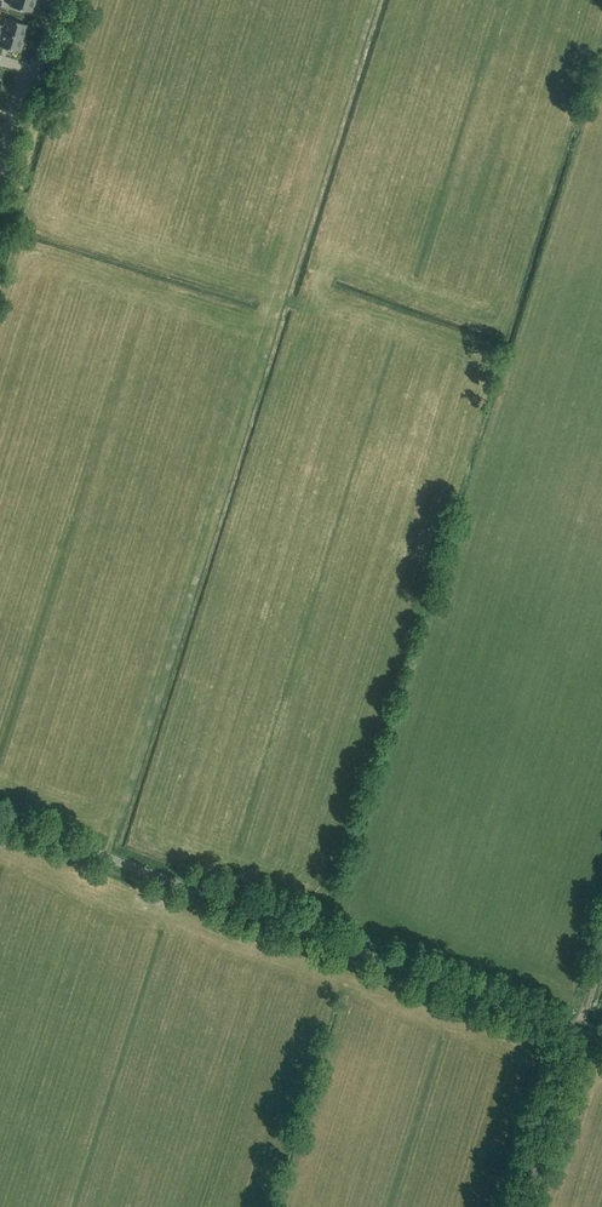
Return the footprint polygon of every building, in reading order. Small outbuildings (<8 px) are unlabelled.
[(35,0),(11,0),(10,6),(32,12),(35,0)] [(24,39),(28,25),(6,18),(4,26),(0,25),(0,31),(24,39)] [(24,39),(0,31),(0,38),(0,46),(20,52),(24,39)]
